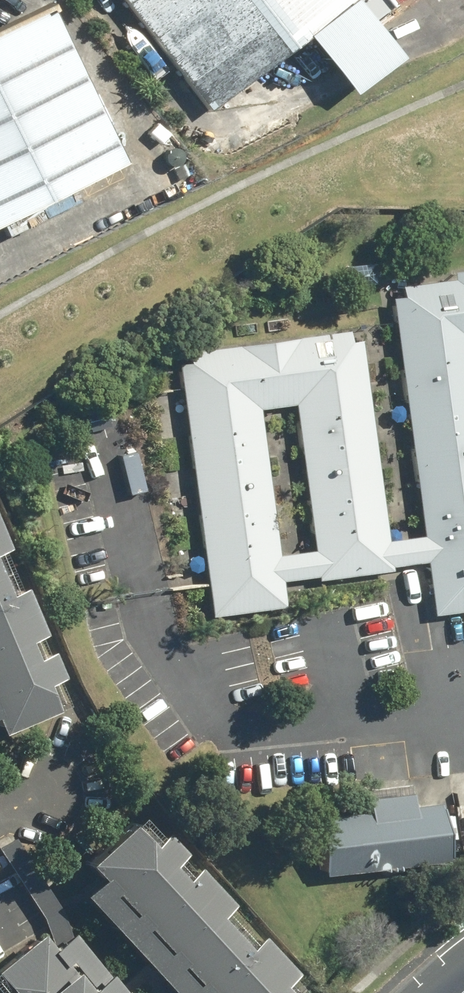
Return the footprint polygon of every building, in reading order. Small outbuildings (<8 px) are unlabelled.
[(212,105),(345,0),(128,0),(212,105)] [(122,167),(48,15),(0,39),(0,226),(122,167)] [(463,609),(463,377),(456,315),(463,314),(463,292),(390,301),(429,613),(463,609)] [(284,606),(281,580),(383,568),(355,339),(177,361),(208,615),(284,606)] [(0,597),(0,730),(46,712),(0,597)] [(308,809),(316,876),(433,863),(425,796),(308,809)] [(125,823),(58,883),(157,992),(278,992),(125,823)] [(50,941),(0,976),(0,992),(87,992),(50,941)]
